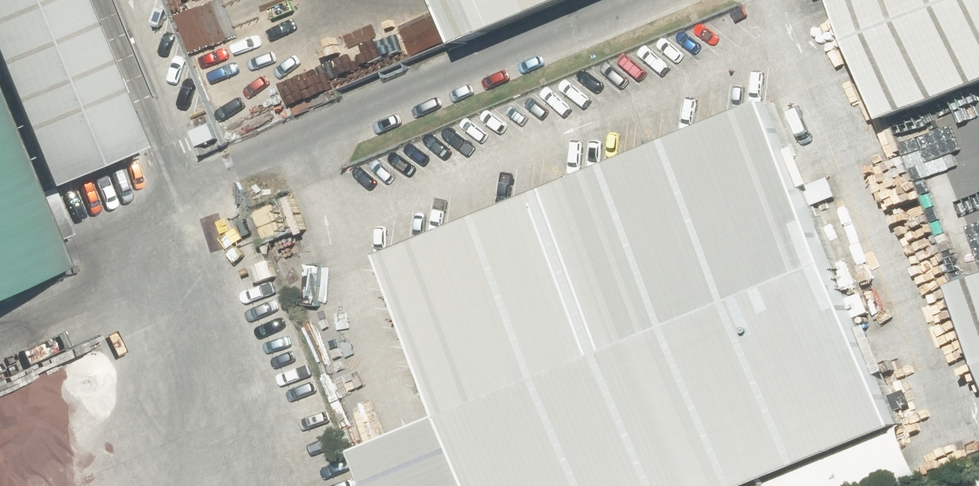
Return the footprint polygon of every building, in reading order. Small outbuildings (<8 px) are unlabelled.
[(58,0),(0,0),(0,117),(29,186),(119,149),(58,0)] [(464,56),(601,0),(441,0),(464,56)] [(909,129),(978,101),(978,0),(856,0),(909,129)] [(757,92),(376,247),(444,412),(474,485),(728,485),(892,420),(757,92)] [(50,296),(0,174),(0,316),(50,296)] [(444,412),(355,448),(370,485),(474,485),(444,412)]
